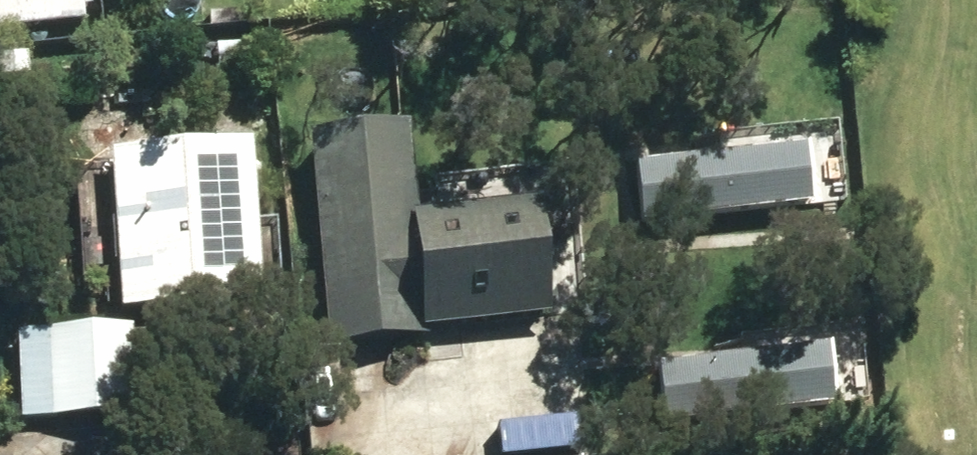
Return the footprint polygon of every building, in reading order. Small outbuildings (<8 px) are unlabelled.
[(84,30),(81,0),(0,0),(0,38),(84,30)] [(314,153),(336,367),(426,358),(425,345),(552,332),(542,223),(414,235),(406,145),(314,153)] [(113,177),(124,326),(264,317),(254,167),(113,177)] [(49,343),(52,429),(137,426),(134,340),(49,343)] [(48,386),(47,355),(29,356),(30,385),(48,386)] [(549,381),(556,428),(603,423),(597,374),(549,381)] [(681,393),(689,424),(715,418),(707,387),(681,393)]
